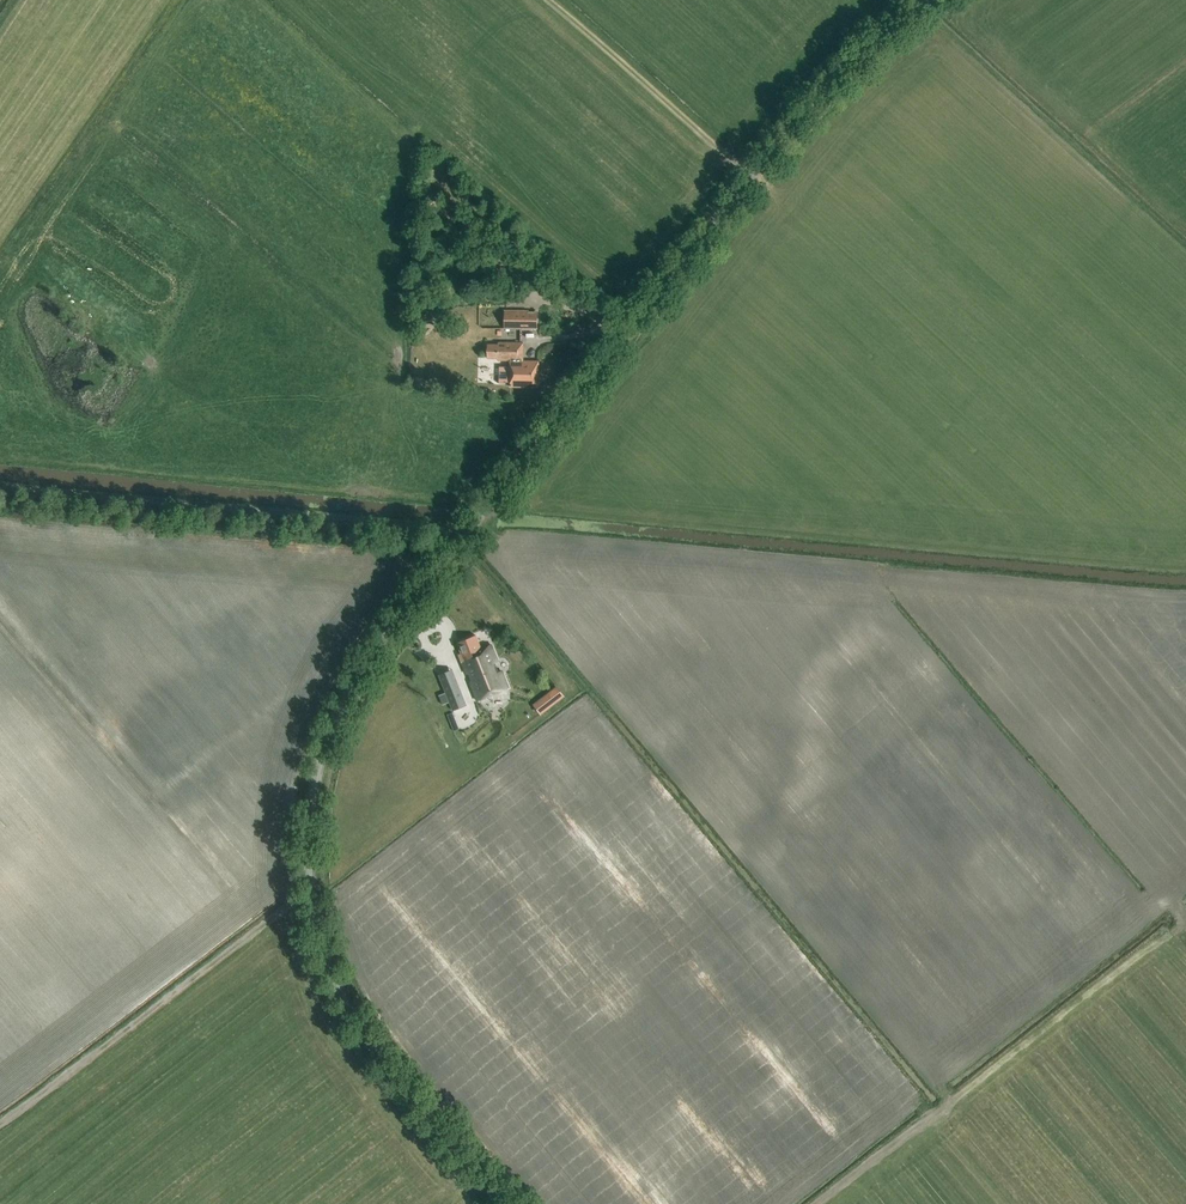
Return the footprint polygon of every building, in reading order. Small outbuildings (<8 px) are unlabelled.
[(553,271),(536,255),(528,264),(538,273),(542,269),(548,276),(553,271)] [(537,330),(537,312),(505,311),(505,329),(537,330)] [(523,362),(523,343),(498,343),(498,345),(488,345),(488,359),(498,359),(498,362),(510,362),(510,387),(538,387),(538,362),(523,362)] [(481,649),(476,636),(457,644),(461,654),(458,655),(477,701),(508,688),(491,645),(481,649)] [(451,705),(467,698),(452,661),(436,667),(451,705)] [(541,715),(565,697),(557,686),(533,705),(541,715)]
